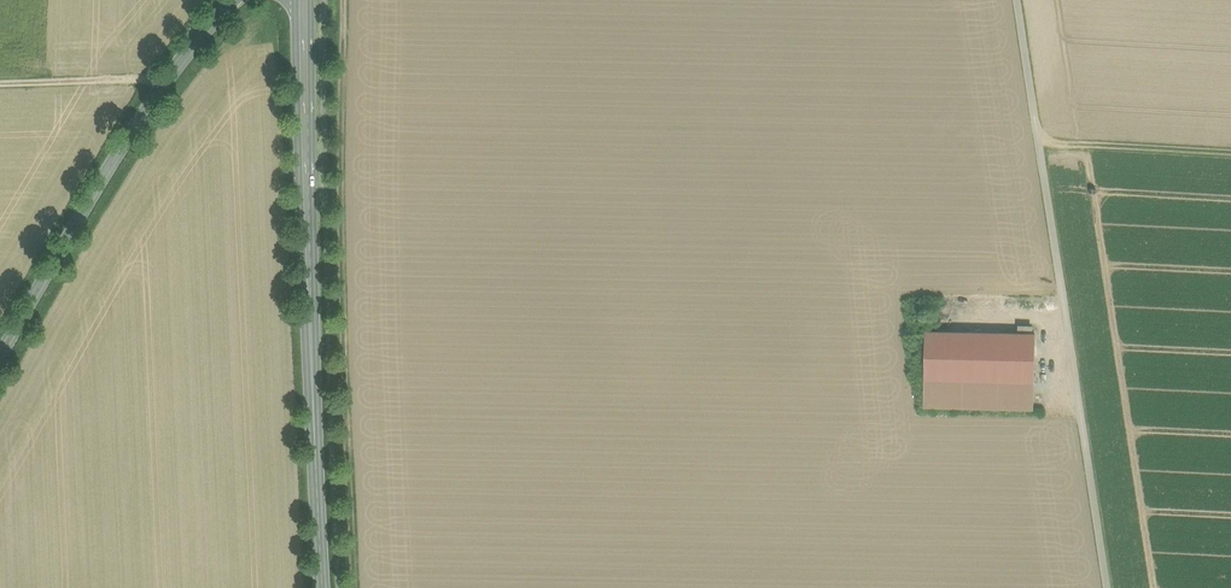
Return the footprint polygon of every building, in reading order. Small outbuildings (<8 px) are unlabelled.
[(1035,334),(926,330),(925,406),(1034,410),(1035,334)]
